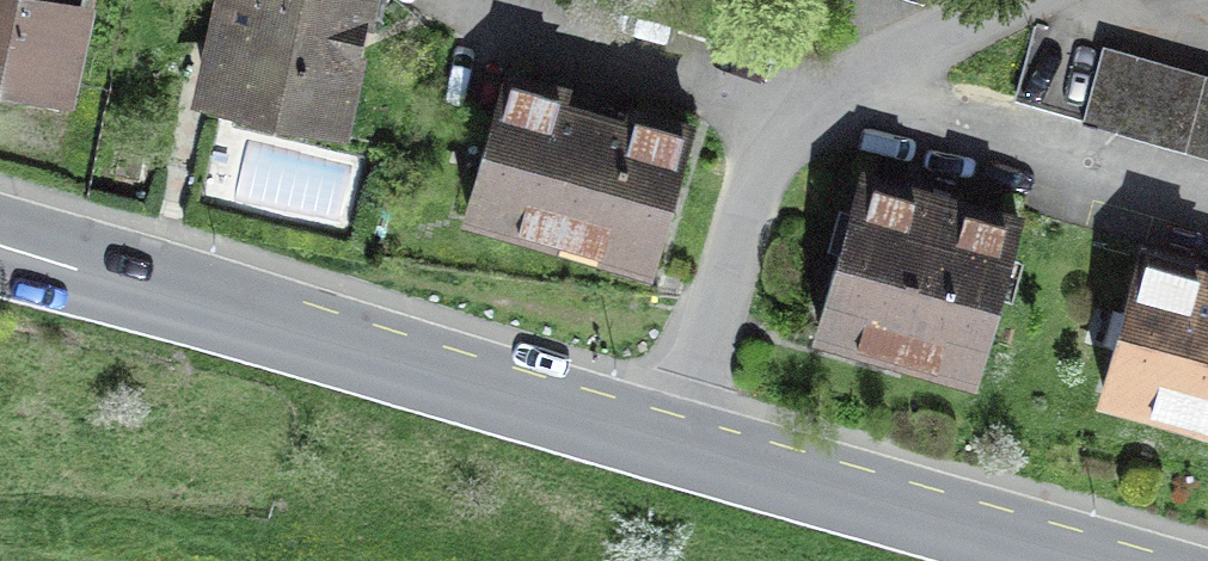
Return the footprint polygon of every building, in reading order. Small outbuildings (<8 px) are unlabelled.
[(67,102),(89,0),(87,0),(0,0),(0,88),(67,102)] [(374,0),(209,0),(188,102),(346,135),(374,0)] [(1120,126),(1140,55),(1035,25),(1015,95),(1120,126)] [(1187,147),(1206,77),(1140,55),(1120,126),(1187,147)] [(655,274),(695,128),(500,75),(460,221),(655,274)] [(1206,77),(1187,147),(1207,152),(1207,77),(1206,77)] [(978,383),(1027,212),(860,165),(811,335),(978,383)] [(1146,251),(1102,399),(1207,431),(1207,269),(1146,251)]
